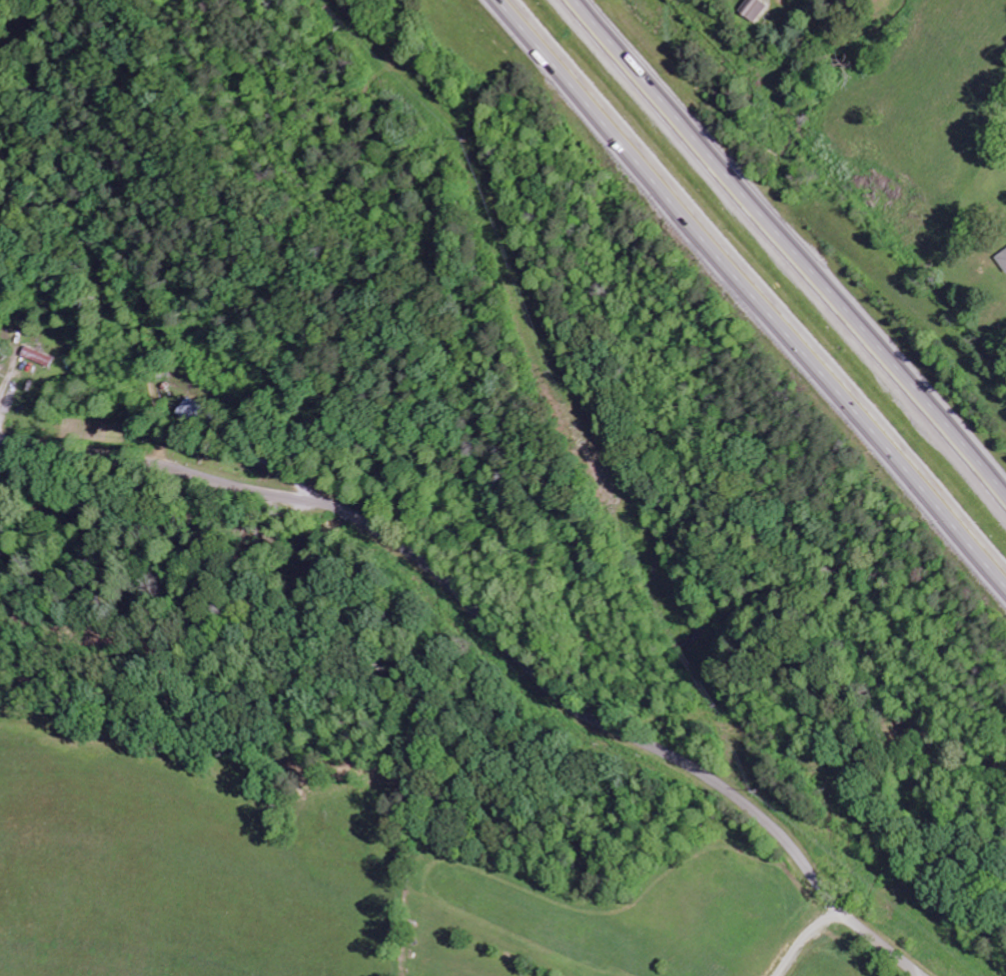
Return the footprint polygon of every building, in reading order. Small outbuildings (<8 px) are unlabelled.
[(767,4),(760,0),(747,0),(739,13),(756,23),(767,4)] [(996,257),(1005,272),(1005,250),(996,257)] [(50,368),(54,357),(26,346),(22,357),(50,368)]
